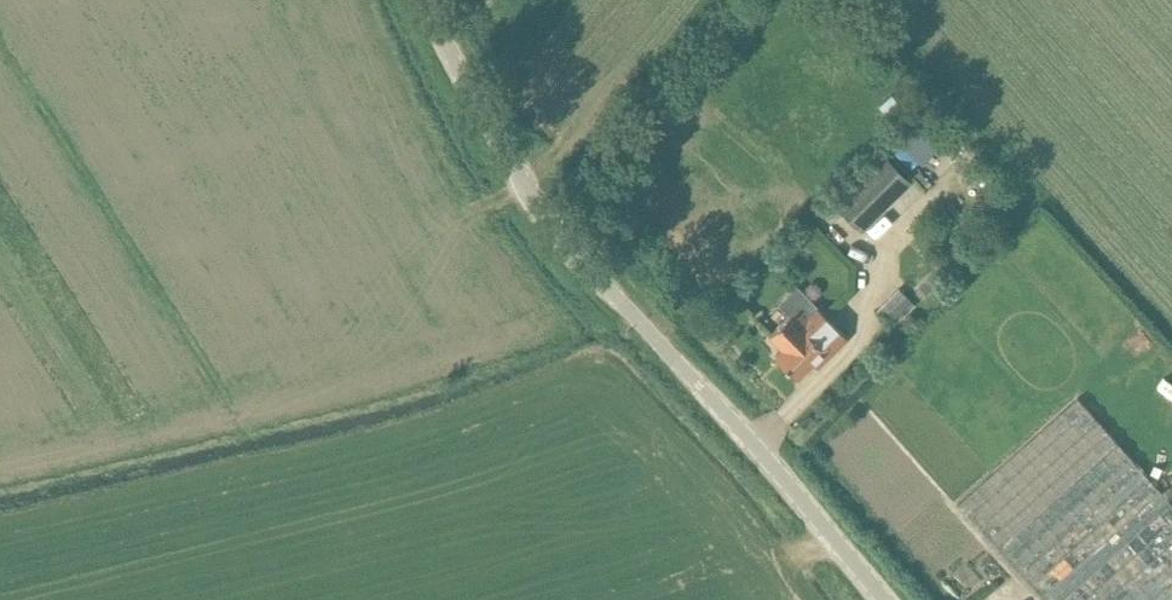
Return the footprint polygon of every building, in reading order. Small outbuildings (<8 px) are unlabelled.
[(899,139),(922,165),(950,140),(927,115),(899,139)] [(832,204),(862,234),(913,183),(883,154),(832,204)] [(900,288),(877,311),(893,326),(915,303),(900,288)] [(770,335),(783,349),(776,356),(798,379),(814,364),(818,368),(848,338),(827,315),(824,318),(815,309),(809,314),(800,304),(770,335)] [(958,505),(1042,599),(1171,599),(1171,504),(1079,399),(958,505)]
